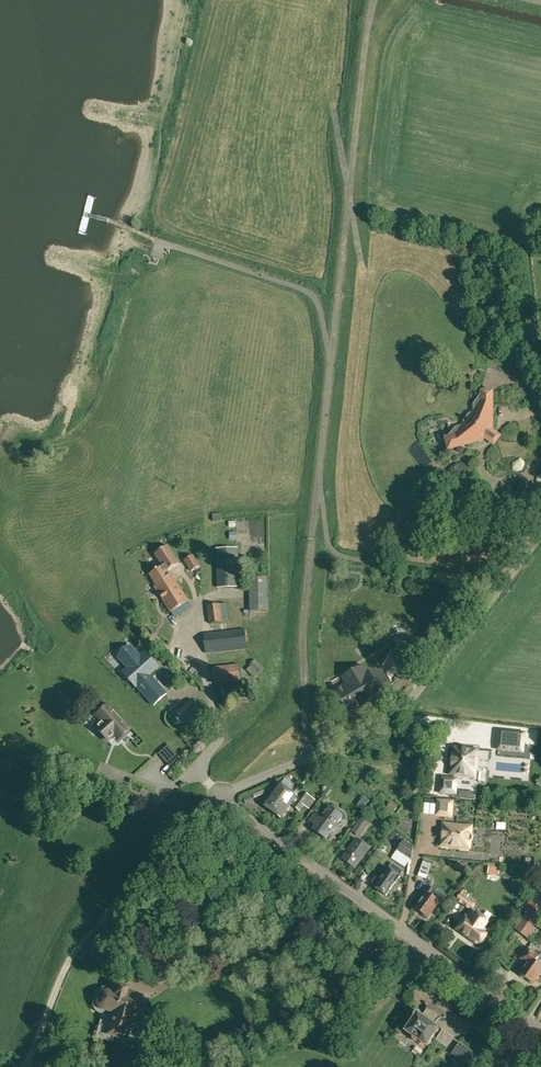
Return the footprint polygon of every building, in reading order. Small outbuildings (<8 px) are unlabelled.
[(445,438),(448,449),(482,440),(493,426),(493,391),(481,391),(481,402),(472,413),(470,414),(464,421),(465,423),(455,435),(445,438)] [(440,507),(455,509),(456,502),(441,500),(440,507)] [(441,527),(454,528),(455,511),(443,509),(441,527)] [(213,513),(213,521),(223,520),(222,513),(213,513)] [(155,587),(170,612),(189,601),(174,577),(172,578),(167,571),(179,564),(168,545),(158,551),(153,554),(161,567),(150,574),(157,585),(155,587)] [(216,548),(217,588),(239,587),(238,548),(216,548)] [(184,560),(191,571),(200,566),(193,555),(184,560)] [(249,577),(250,611),(268,610),(267,577),(249,577)] [(175,610),(179,618),(196,609),(193,602),(175,610)] [(208,606),(210,624),(222,622),(222,620),(227,620),(227,617),(228,617),(226,604),(208,606)] [(204,633),(206,654),(247,649),(245,628),(204,633)] [(137,687),(154,705),(166,693),(153,678),(155,676),(152,673),(159,666),(146,652),(145,652),(141,655),(132,645),(118,658),(127,669),(123,673),(136,687),(137,687)] [(246,670),(253,677),(259,672),(258,672),(263,667),(255,659),(249,664),(250,666),(246,670)] [(212,667),(214,682),(240,680),(239,664),(212,667)] [(347,684),(335,691),(348,714),(382,694),(380,691),(393,683),(390,679),(377,686),(369,672),(366,673),(364,670),(358,669),(347,675),(346,681),(347,684)] [(176,712),(186,723),(201,709),(192,698),(176,712)] [(96,727),(107,739),(113,734),(117,739),(128,729),(107,706),(104,703),(93,712),(96,715),(102,721),(96,727)] [(524,752),(526,732),(498,729),(496,749),(524,752)] [(125,746),(137,737),(133,732),(121,741),(125,746)] [(450,774),(474,776),(477,750),(469,749),(468,747),(463,747),(461,748),(453,748),(450,774)] [(174,751),(166,758),(176,768),(183,761),(174,751)] [(309,775),(302,784),(305,786),(311,778),(309,775)] [(440,792),(456,794),(457,779),(442,777),(440,792)] [(263,805),(273,812),(289,790),(279,782),(263,805)] [(296,788),(300,791),(305,786),(300,782),(296,788)] [(273,812),(281,818),(291,805),(300,811),(311,796),(303,791),(299,797),(297,796),(289,790),(273,812)] [(254,802),(251,795),(243,797),(246,805),(254,802)] [(436,815),(444,816),(452,817),(453,801),(438,800),(436,815)] [(313,830),(325,840),(343,816),(330,807),(324,815),(327,818),(325,821),(316,814),(309,822),(315,827),(313,830)] [(351,832),(360,838),(370,823),(362,817),(351,832)] [(471,832),(472,826),(443,824),(441,846),(470,848),(471,841),(473,839),(474,834),(471,832)] [(342,859),(355,868),(370,848),(357,839),(342,859)] [(391,858),(404,867),(410,859),(412,860),(414,846),(404,839),(391,858)] [(418,876),(426,879),(431,864),(423,861),(418,876)] [(375,888),(387,896),(404,872),(392,864),(381,880),(376,876),(372,881),(377,885),(375,888)] [(427,894),(416,908),(427,917),(439,902),(441,904),(447,896),(439,890),(437,892),(429,887),(425,892),(427,894)] [(456,900),(471,910),(476,903),(468,898),(471,894),(464,889),(456,900)] [(540,906),(540,895),(538,893),(533,900),(540,906)] [(528,938),(540,920),(535,916),(540,908),(530,900),(523,911),(526,913),(525,914),(526,914),(515,929),(528,938)] [(478,941),(481,944),(483,942),(486,937),(487,934),(484,932),(486,930),(483,928),(487,923),(486,920),(479,914),(477,917),(472,913),(468,918),(466,916),(457,929),(476,943),(478,941)] [(119,923),(122,932),(134,928),(131,919),(119,923)] [(532,983),(539,974),(540,976),(540,954),(539,957),(528,949),(521,959),(526,963),(524,966),(525,967),(520,974),(532,983)] [(114,1036),(134,1042),(140,1019),(136,1018),(134,1027),(129,1025),(133,1011),(139,1012),(143,998),(128,994),(126,991),(127,988),(117,985),(116,989),(109,987),(108,993),(103,993),(100,995),(98,998),(98,1002),(100,1006),(103,1008),(95,1037),(112,1042),(114,1036)] [(421,1042),(426,1046),(436,1032),(437,1032),(438,1032),(438,1031),(439,1030),(439,1029),(439,1028),(438,1027),(437,1026),(436,1026),(435,1025),(435,1026),(421,1016),(421,1015),(420,1014),(419,1013),(418,1013),(417,1013),(416,1013),(416,1014),(415,1014),(415,1015),(414,1016),(414,1017),(405,1030),(411,1035),(411,1036),(411,1037),(412,1039),(415,1041),(417,1042),(418,1042),(421,1042)] [(465,1059),(464,1062),(471,1066),(479,1056),(459,1043),(453,1051),(465,1059)]
